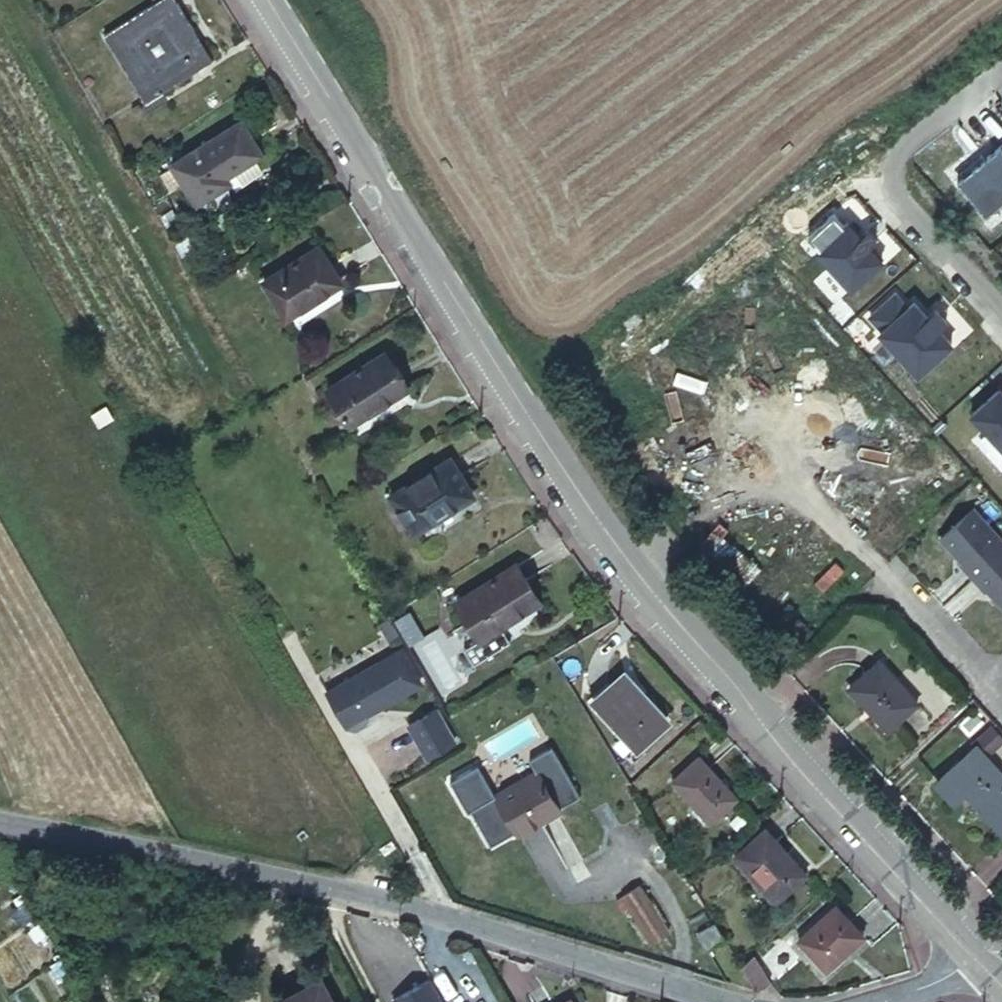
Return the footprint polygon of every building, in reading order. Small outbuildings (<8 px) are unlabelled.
[(103,37),(144,104),(213,61),(175,0),(161,0),(103,37)] [(241,118),(171,161),(194,200),(228,180),(224,173),(261,150),(241,118)] [(956,180),(982,214),(1001,199),(1001,144),(956,180)] [(804,240),(815,251),(812,254),(846,291),(877,263),(843,226),(840,229),(829,217),(804,240)] [(318,247),(262,283),(286,318),(340,282),(318,247)] [(901,309),(889,297),(868,319),(875,335),(913,376),(946,344),(935,330),(942,323),(930,313),(922,318),(906,303),(901,309)] [(382,352),(326,390),(350,425),(406,387),(382,352)] [(993,391),(967,415),(999,451),(1001,449),(1001,400),(993,391)] [(449,458),(390,495),(413,533),(472,495),(449,458)] [(963,510),(931,539),(955,565),(953,567),(965,579),(999,548),(963,510)] [(999,548),(965,579),(976,591),(978,590),(1001,615),(1001,551),(999,548)] [(515,564),(456,602),(478,639),(537,601),(515,564)] [(390,616),(399,632),(412,624),(404,609),(390,616)] [(347,726),(426,686),(405,645),(326,685),(347,726)] [(912,703),(875,662),(846,689),(884,730),(912,703)] [(590,701),(632,746),(661,720),(619,674),(590,701)] [(410,719),(423,758),(455,747),(442,708),(410,719)] [(1001,750),(1001,734),(1000,731),(977,753),(987,763),(1001,750)] [(977,753),(969,744),(932,779),(949,797),(960,788),(1001,834),(1001,833),(1001,779),(987,763),(977,753)] [(669,781),(706,822),(733,798),(695,757),(669,781)] [(497,809),(511,835),(558,807),(536,767),(488,794),(497,809)] [(731,859),(772,904),(803,876),(762,830),(731,859)] [(617,895),(648,942),(665,931),(634,884),(617,895)] [(797,940),(825,970),(860,937),(832,906),(797,940)] [(702,948),(720,937),(709,920),(692,931),(702,948)] [(737,965),(752,990),(768,981),(750,952),(737,965)] [(277,1001),(328,1001),(316,977),(275,999),(277,1001)] [(401,1001),(438,1001),(430,986),(401,1001)]
